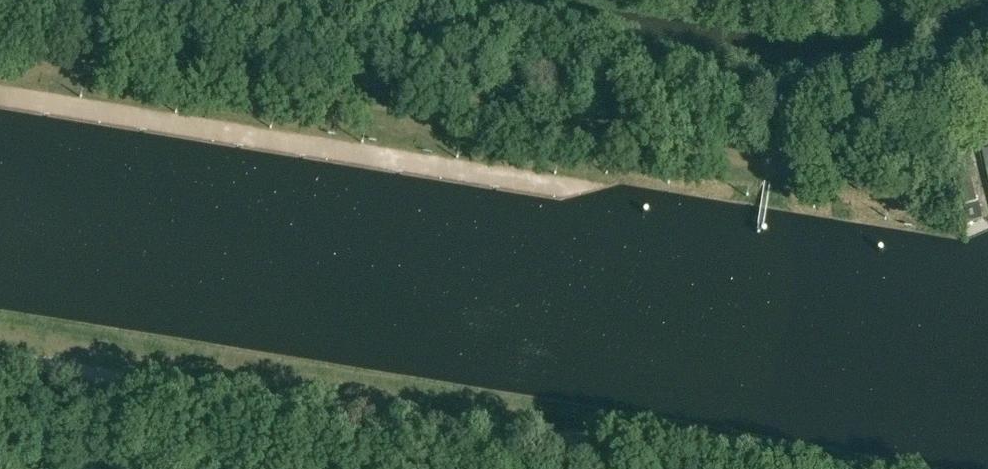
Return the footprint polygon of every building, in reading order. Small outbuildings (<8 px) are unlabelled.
[(966,161),(965,153),(957,154),(959,162),(966,161)]
